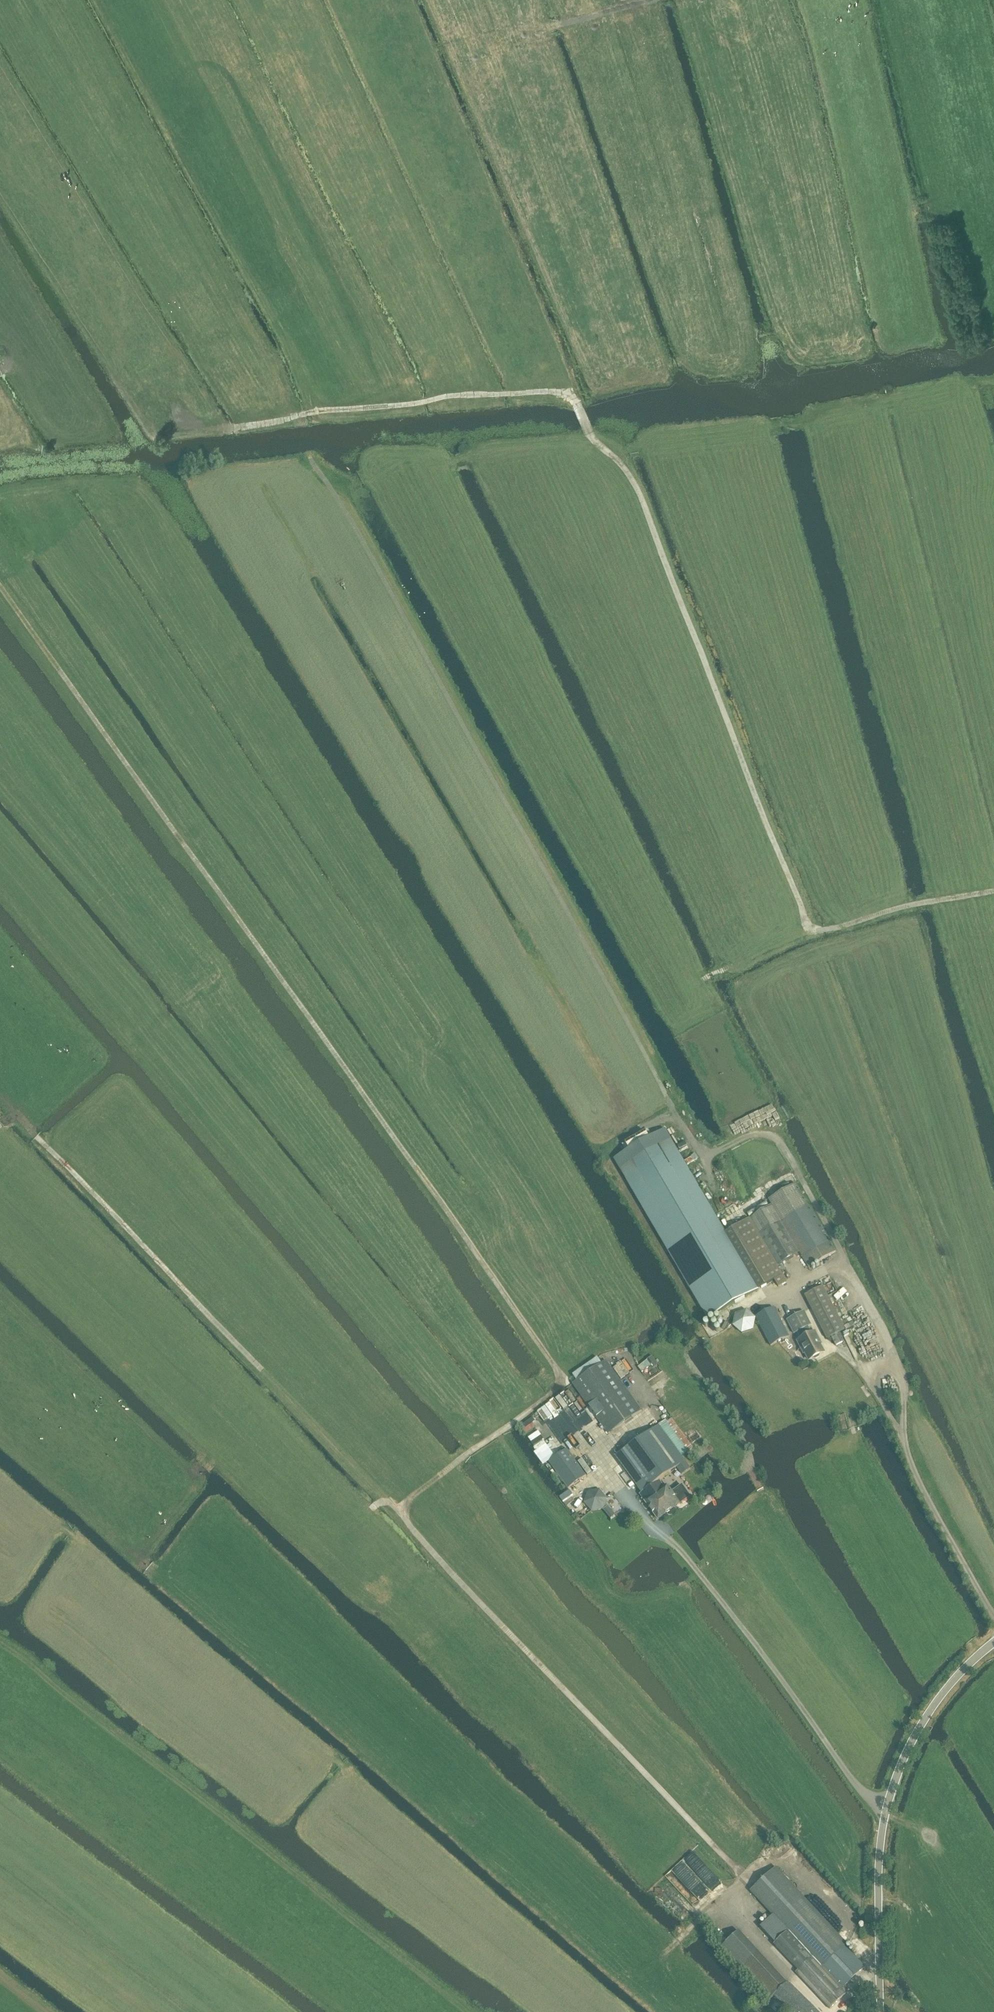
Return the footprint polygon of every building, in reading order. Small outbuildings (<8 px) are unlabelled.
[(664,1130),(614,1159),(708,1319),(758,1290),(725,1233),(664,1130)] [(772,1205),(799,1252),(808,1268),(835,1252),(796,1184),(768,1200),(772,1205)] [(750,1219),(777,1266),(799,1252),(772,1205),(750,1219)] [(750,1219),(725,1233),(758,1290),(774,1281),(778,1288),(787,1283),(777,1266),(750,1219)] [(840,1333),(845,1330),(823,1286),(805,1295),(827,1339),(832,1337),(836,1346),(844,1342),(840,1333)] [(771,1346),(789,1337),(774,1308),(756,1318),(771,1346)] [(754,1330),(756,1319),(747,1311),(735,1314),(733,1326),(742,1334),(754,1330)] [(809,1327),(811,1325),(804,1312),(787,1321),(794,1334),(797,1333),(801,1340),(798,1341),(802,1349),(803,1348),(810,1361),(813,1359),(816,1360),(820,1358),(820,1355),(824,1353),(818,1341),(819,1340),(815,1333),(812,1334),(809,1327)] [(609,1434),(641,1411),(606,1361),(573,1384),(609,1434)] [(683,1474),(691,1469),(659,1425),(616,1457),(642,1493),(640,1494),(645,1502),(659,1520),(690,1496),(682,1485),(672,1492),(667,1485),(665,1487),(659,1480),(677,1467),(683,1474)] [(569,1489),(586,1476),(567,1449),(550,1462),(569,1489)] [(589,1492),(585,1503),(590,1508),(592,1511),(602,1509),(603,1510),(608,1507),(605,1503),(607,1499),(600,1490),(589,1492)] [(865,1968),(774,1870),(753,1889),(790,1930),(814,1956),(843,1988),(865,1968)] [(789,1931),(774,1914),(760,1927),(775,1943),(789,1931)] [(814,1956),(798,1971),(796,1972),(830,2009),(848,1993),(843,1988),(814,1956)] [(788,1983),(774,1997),(790,2011),(818,2011),(788,1983)]
